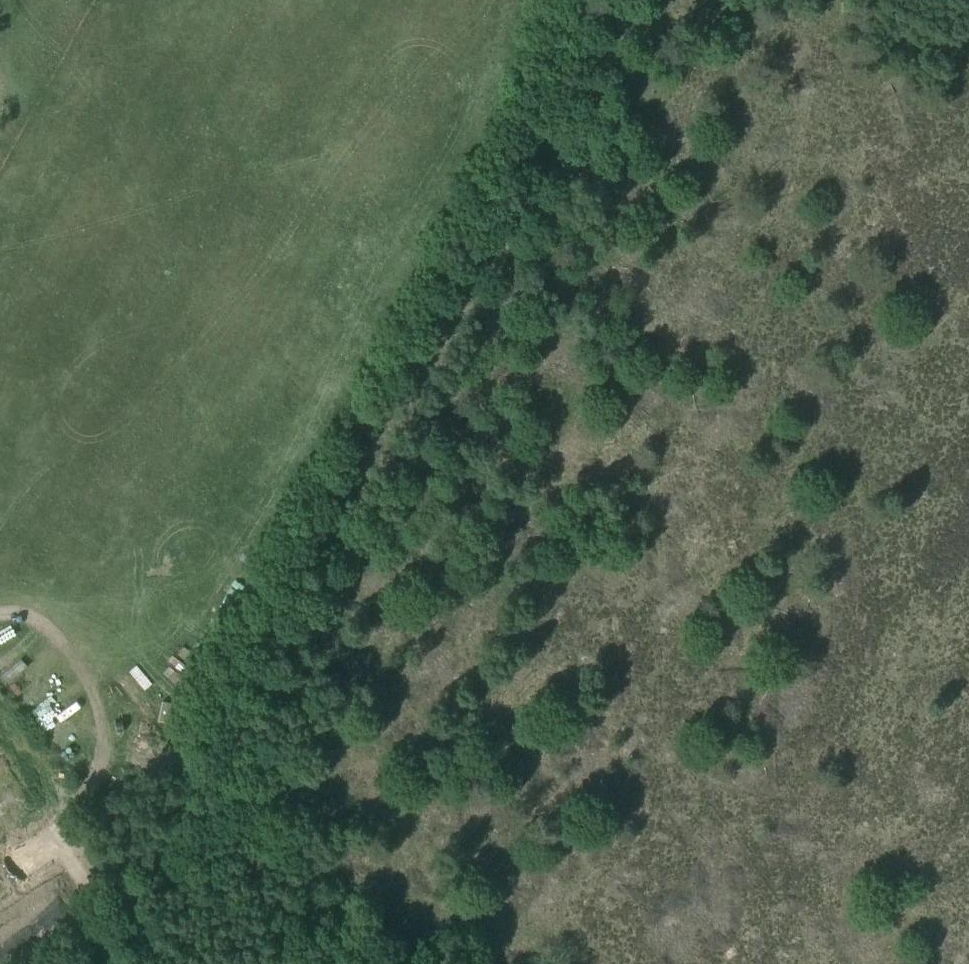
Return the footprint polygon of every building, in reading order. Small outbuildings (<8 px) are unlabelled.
[(149,748),(157,763),(170,757),(163,742),(149,748)]
